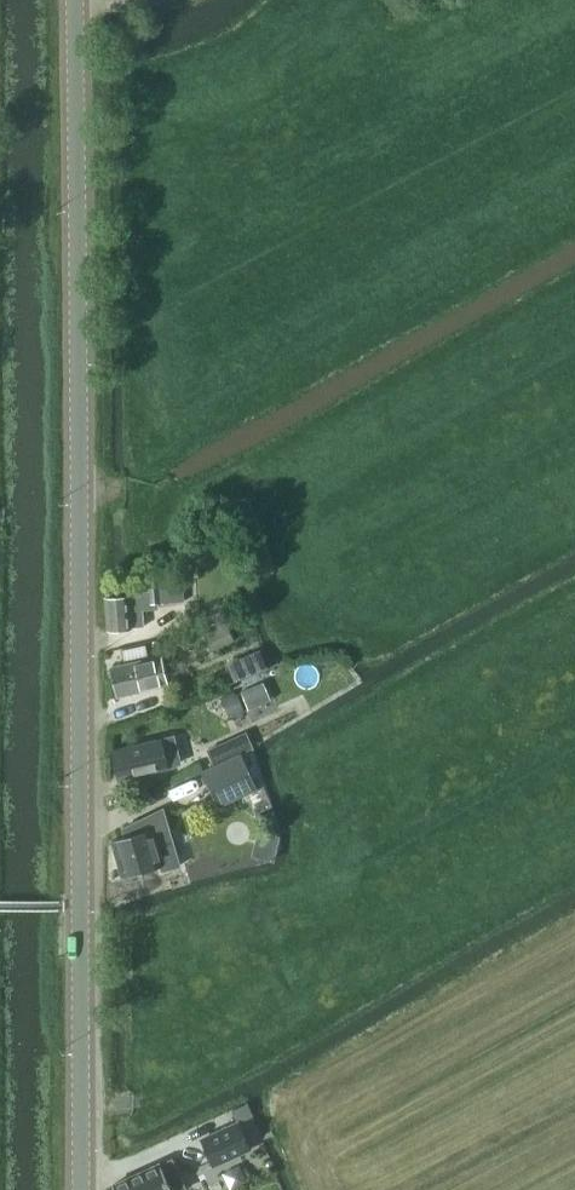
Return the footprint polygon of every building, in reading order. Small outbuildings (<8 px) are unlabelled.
[(143,626),(142,610),(153,609),(153,603),(184,601),(182,578),(146,580),(147,590),(140,591),(140,595),(128,599),(128,598),(104,600),(107,632),(130,627),(143,626)] [(211,652),(234,642),(227,625),(203,636),(211,652)] [(266,668),(259,651),(226,665),(234,682),(236,681),(236,682),(264,670),(264,669),(266,668)] [(165,675),(177,672),(172,653),(110,668),(117,698),(167,685),(165,675)] [(168,769),(179,765),(172,738),(111,752),(118,781),(168,769)] [(218,808),(255,791),(239,756),(202,773),(218,808)] [(125,839),(111,843),(121,878),(160,867),(161,871),(179,866),(162,809),(121,828),(125,839)] [(271,861),(272,861),(272,860),(277,837),(257,833),(252,857),(271,861)] [(237,1123),(200,1140),(212,1166),(249,1149),(237,1123)] [(112,1186),(114,1189),(171,1189),(165,1177),(176,1172),(176,1171),(171,1160),(160,1165),(159,1164),(112,1186)]
